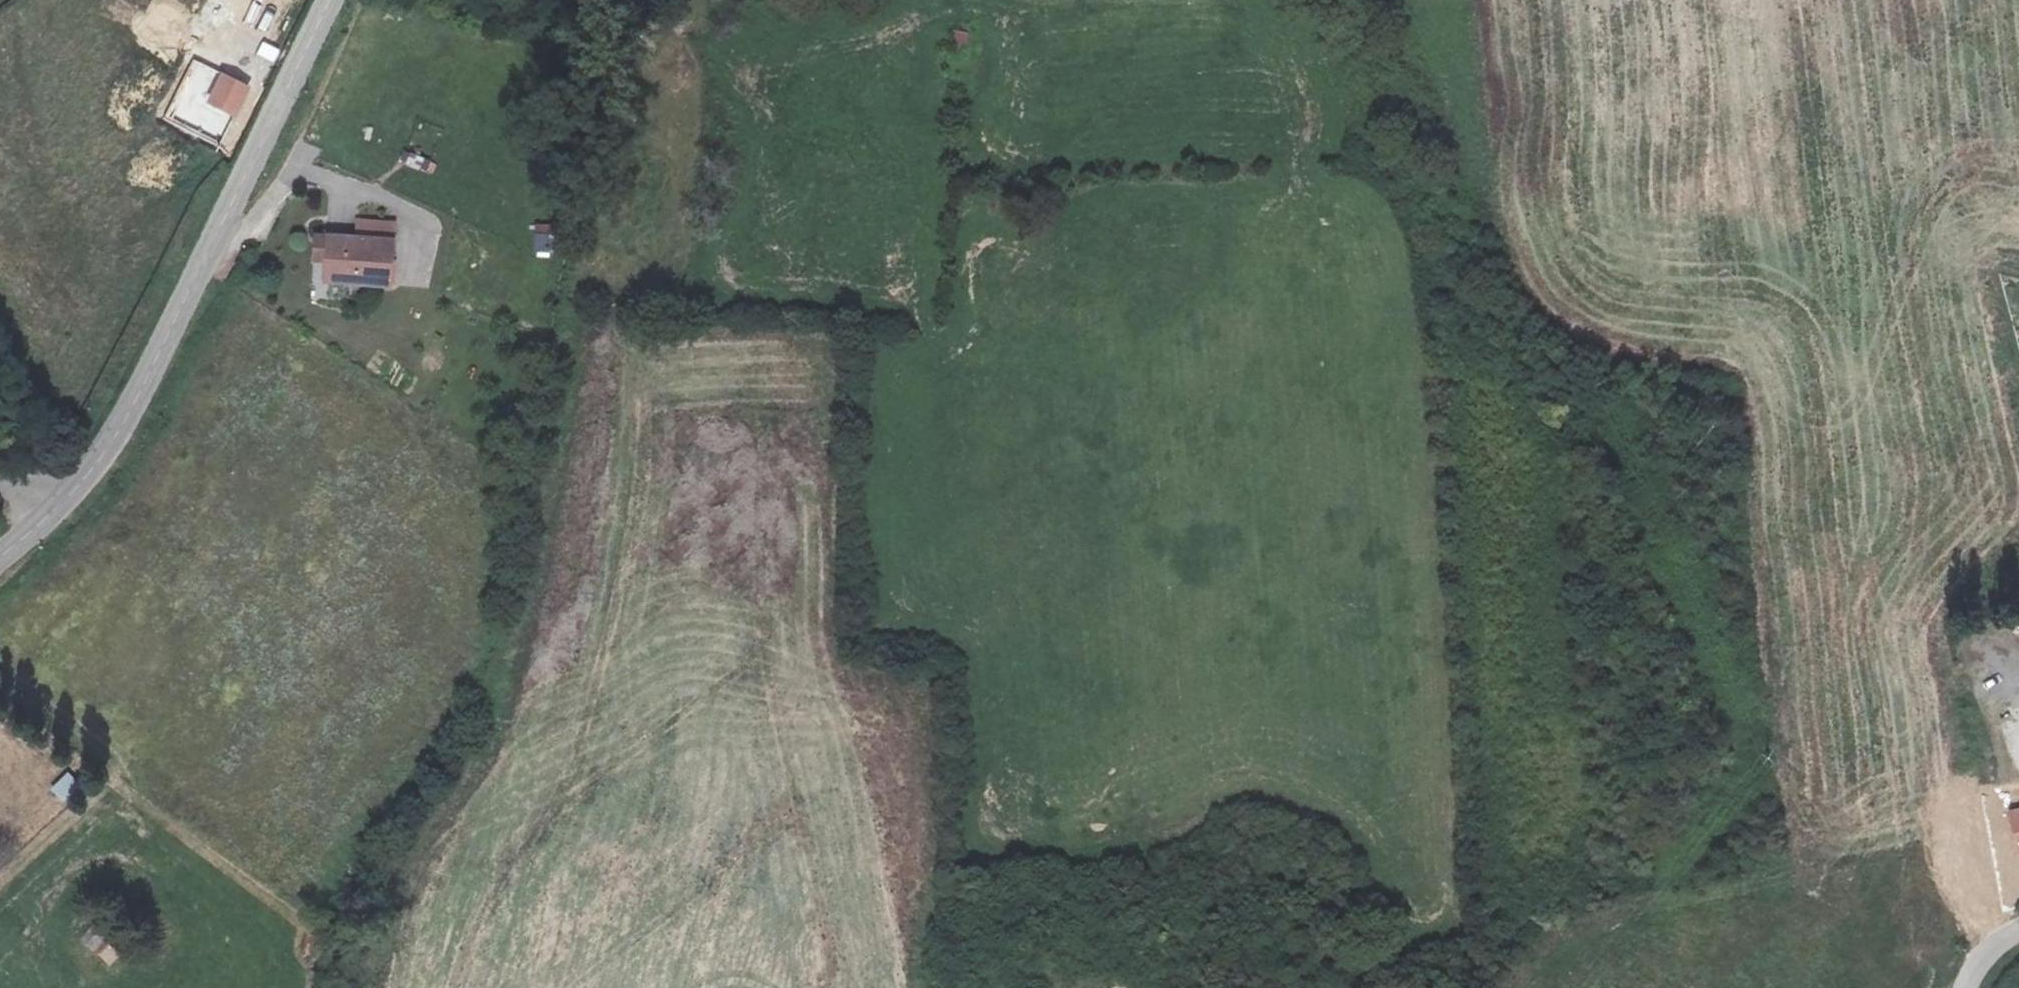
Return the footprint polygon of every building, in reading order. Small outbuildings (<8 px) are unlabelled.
[(210,118),(234,130),(248,102),(225,89),(210,118)] [(395,288),(396,238),(327,237),(326,286),(395,288)] [(62,801),(82,787),(71,772),(52,786),(62,801)] [(2006,815),(2014,859),(2018,858),(2018,812),(2006,815)]
